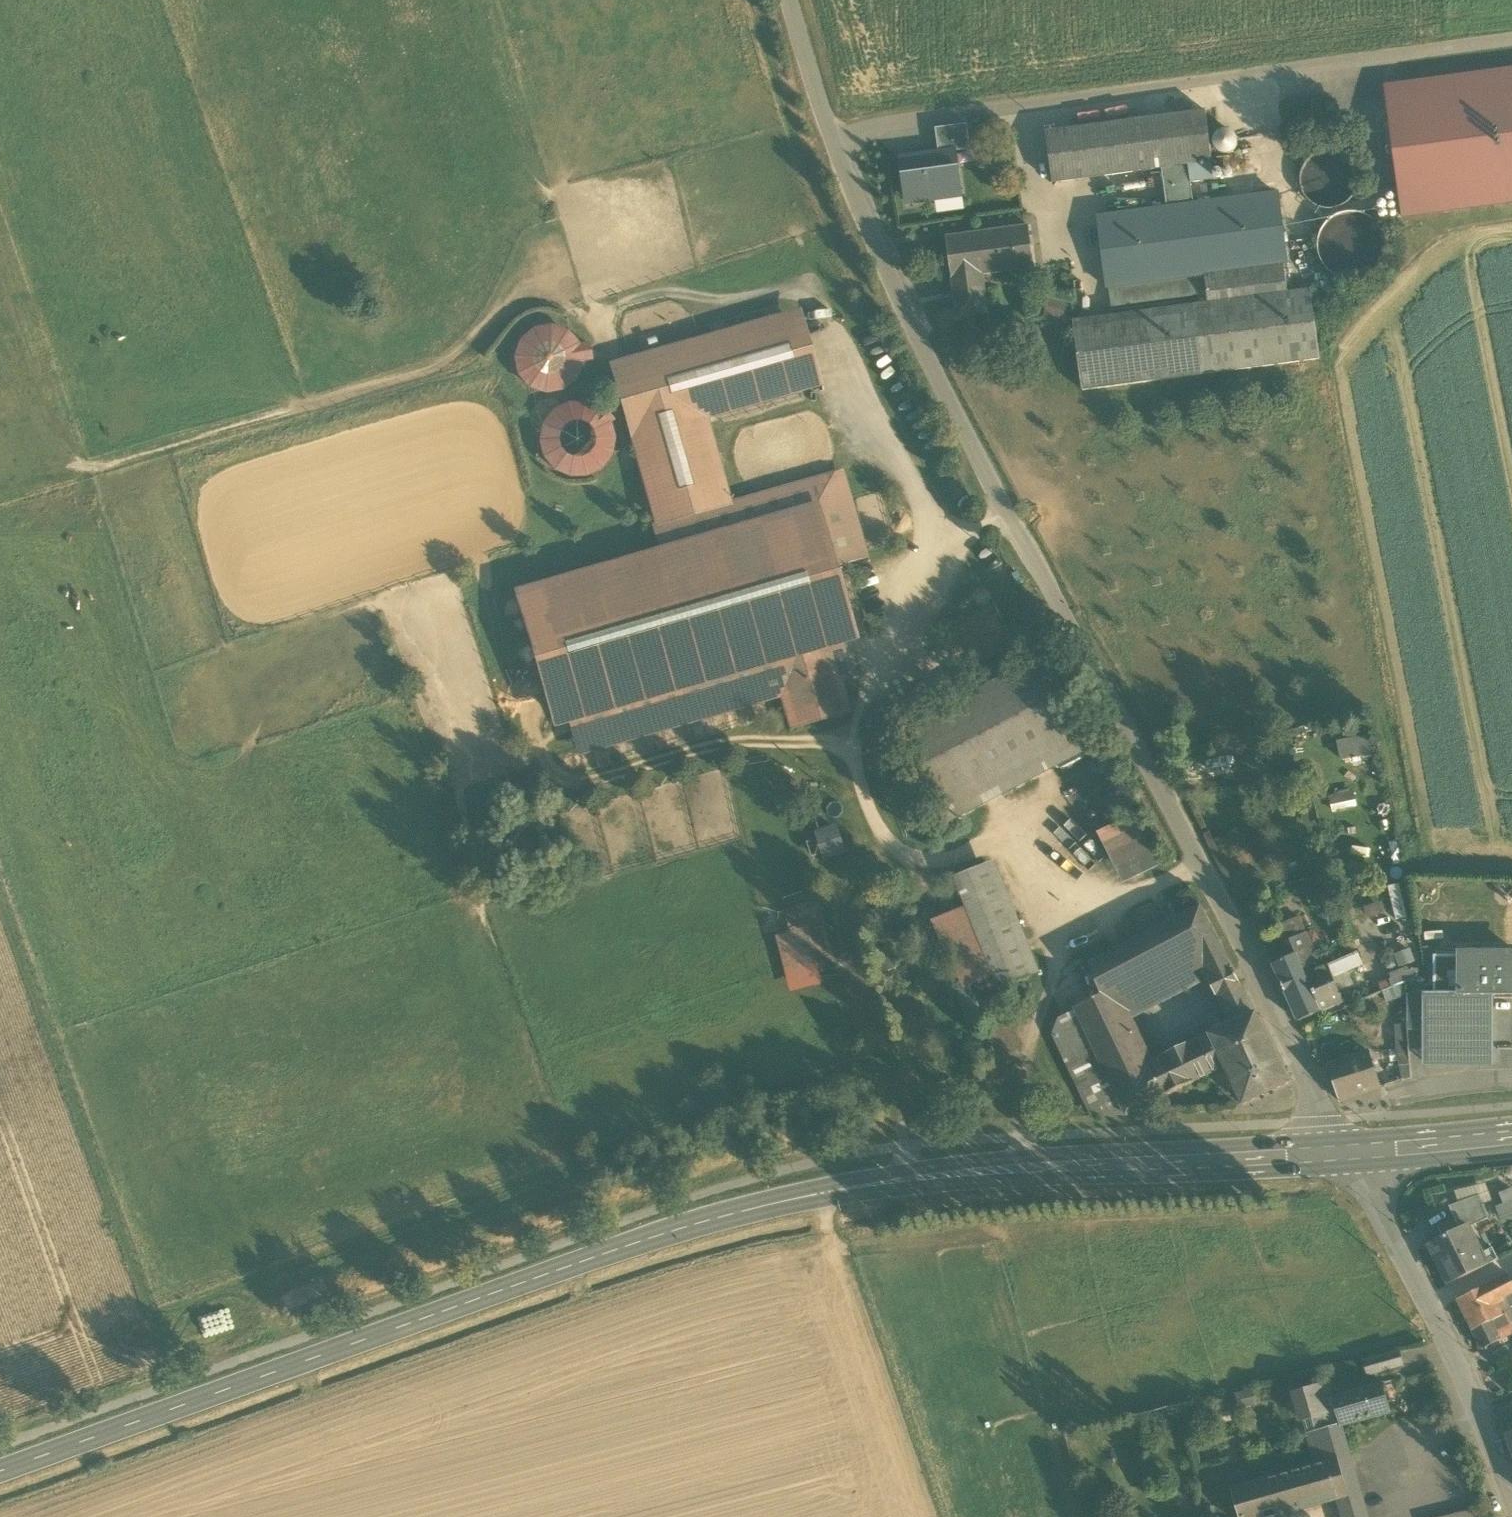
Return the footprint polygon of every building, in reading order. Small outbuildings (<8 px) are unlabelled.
[(1402,217),(1511,202),(1511,68),(1384,86),(1402,217)] [(1053,183),(1162,168),(1188,165),(1212,162),(1213,162),(1206,110),(1046,131),(1053,183)] [(936,128),(939,151),(954,149),(955,151),(971,149),(967,124),(936,128)] [(1220,132),(1214,140),(1216,148),(1224,153),(1232,151),(1237,143),(1234,135),(1227,131),(1220,132)] [(901,156),(907,199),(922,197),(922,202),(946,199),(945,193),(960,191),(955,151),(954,149),(939,151),(901,156)] [(1338,208),(1349,202),(1356,193),(1359,181),(1357,169),(1350,158),(1340,152),(1328,150),(1316,153),(1306,161),(1301,172),(1300,185),(1305,196),(1314,205),(1325,209),(1338,208)] [(1212,162),(1188,165),(1191,182),(1214,179),(1212,162)] [(1162,168),(1168,208),(1194,205),(1191,182),(1188,165),(1162,168)] [(1099,218),(1108,287),(1196,275),(1284,263),(1287,263),(1278,193),(1194,205),(1168,208),(1099,218)] [(1386,209),(1387,205),(1386,202),(1382,201),(1379,202),(1378,205),(1379,209),(1382,210),(1386,209)] [(1362,278),(1375,272),(1384,260),(1387,246),(1385,232),(1377,220),(1365,213),(1350,211),(1337,215),(1326,224),(1319,237),(1319,251),(1324,264),(1334,274),(1348,279),(1362,278)] [(1387,218),(1388,215),(1387,212),(1384,211),(1380,212),(1379,215),(1380,218),(1384,220),(1387,218)] [(947,237),(958,318),(988,314),(984,275),(983,269),(1034,262),(1029,225),(947,237)] [(983,269),(984,275),(1035,268),(1034,262),(983,269)] [(1199,299),(1200,304),(1288,293),(1284,263),(1196,275),(1199,299)] [(1111,311),(1199,299),(1196,275),(1108,287),(1111,311)] [(1200,304),(1192,306),(1202,375),(1321,359),(1312,290),(1288,293),(1200,304)] [(1042,315),(1060,319),(1064,300),(1046,297),(1042,315)] [(1083,390),(1202,375),(1192,306),(1074,321),(1083,390)] [(690,410),(717,505),(731,501),(707,419),(823,386),(800,308),(611,362),(615,375),(783,327),(797,378),(690,410)] [(577,373),(581,361),(593,359),(590,345),(578,347),(571,337),(561,330),(548,327),(536,329),(525,336),(518,346),(515,359),(517,371),(524,382),(534,389),(547,392),(559,390),(570,383),(577,373)] [(658,522),(717,505),(690,410),(797,378),(783,327),(615,375),(658,522)] [(576,403),(563,405),(569,423),(584,423),(595,436),(593,450),(582,458),(588,476),(604,465),(613,449),(612,432),(608,422),(613,419),(603,408),(599,412),(594,407),(576,403)] [(564,476),(588,476),(582,458),(568,457),(559,446),(559,433),(569,423),(563,405),(549,414),(541,426),(539,443),(542,455),(548,466),(564,476)] [(658,522),(660,529),(805,488),(838,478),(859,552),(826,562),(828,569),(869,558),(843,468),(731,501),(717,505),(658,522)] [(838,478),(805,488),(812,513),(826,562),(859,552),(838,478)] [(660,529),(667,555),(812,513),(805,488),(660,529)] [(826,562),(812,513),(667,555),(524,596),(559,718),(571,715),(824,642),(840,637),(848,635),(828,569),(826,562)] [(961,664),(996,652),(981,608),(946,620),(961,664)] [(828,657),(835,681),(851,676),(840,637),(824,642),(828,657)] [(828,657),(824,642),(571,715),(580,747),(784,688),(779,671),(828,657)] [(899,732),(946,823),(967,812),(959,796),(1088,730),(1049,654),(899,732)] [(827,702),(830,714),(843,710),(835,681),(828,657),(779,671),(784,688),(791,712),(827,702)] [(827,702),(791,712),(794,724),(830,714),(827,702)] [(959,796),(967,812),(1096,745),(1088,730),(959,796)] [(1369,752),(1366,735),(1337,740),(1339,757),(1369,752)] [(1334,809),(1355,805),(1352,785),(1331,789),(1334,809)] [(1132,815),(1097,833),(1123,884),(1159,866),(1132,815)] [(815,831),(824,860),(846,854),(838,825),(815,831)] [(984,865),(1029,977),(1040,973),(995,860),(984,865)] [(984,865),(954,877),(966,907),(991,971),(994,977),(999,989),(1029,977),(984,865)] [(1211,976),(1213,979),(1233,969),(1201,906),(1090,965),(1102,995),(1114,990),(1127,1016),(1139,1010),(1141,1013),(1211,976)] [(966,981),(991,971),(966,907),(940,917),(966,981)] [(962,989),(994,977),(991,971),(966,981),(940,917),(932,921),(944,951),(947,950),(962,989)] [(1283,923),(1290,941),(1306,934),(1298,917),(1283,923)] [(776,935),(785,972),(817,964),(807,927),(776,935)] [(1317,961),(1306,934),(1290,941),(1296,955),(1302,968),(1317,961)] [(1491,940),(1464,941),(1464,955),(1491,955),(1491,940)] [(1394,953),(1397,964),(1412,959),(1408,948),(1394,953)] [(1297,1021),(1320,1011),(1305,975),(1302,968),(1296,955),(1273,965),(1281,984),(1297,1021)] [(1329,966),(1331,972),(1354,963),(1351,955),(1328,965),(1329,966)] [(1461,955),(1434,955),(1434,993),(1461,993),(1461,955)] [(1493,994),(1511,994),(1511,955),(1491,955),(1464,955),(1461,955),(1461,993),(1461,994),(1493,994)] [(1329,966),(1305,975),(1320,1011),(1343,1002),(1331,972),(1329,966)] [(1213,979),(1219,992),(1240,982),(1233,969),(1213,979)] [(1382,991),(1395,987),(1391,979),(1379,983),(1382,991)] [(1253,1009),(1240,982),(1219,992),(1231,1016),(1237,1017),(1253,1009)] [(1407,994),(1408,982),(1395,987),(1382,991),(1387,1002),(1407,994)] [(970,987),(955,993),(968,1023),(984,1017),(970,987)] [(1150,1065),(1127,1016),(1114,990),(1102,995),(1075,1008),(1077,1011),(1126,1115),(1226,1066),(1211,1035),(1192,1044),(1191,1044),(1163,1057),(1163,1058),(1150,1065)] [(1425,1062),(1479,1062),(1493,1048),(1493,994),(1461,994),(1461,993),(1434,993),(1423,993),(1423,994),(1425,994),(1425,1030),(1425,1062)] [(1408,1030),(1425,1030),(1425,994),(1423,994),(1408,994),(1408,1024),(1408,1030)] [(1237,1017),(1240,1022),(1256,1014),(1253,1009),(1237,1017)] [(1096,1116),(1126,1115),(1077,1011),(1060,1020),(1055,1032),(1096,1116)] [(1226,1066),(1244,1104),(1288,1082),(1256,1014),(1240,1022),(1211,1035),(1226,1066)] [(1379,1049),(1397,1048),(1409,1047),(1408,1030),(1408,1024),(1371,1024),(1373,1054),(1379,1054),(1379,1049)] [(1411,1077),(1409,1047),(1397,1048),(1403,1080),(1411,1077)] [(1330,1064),(1341,1100),(1380,1087),(1369,1051),(1330,1064)] [(1498,1189),(1501,1201),(1494,1203),(1498,1220),(1511,1216),(1511,1185),(1498,1189)] [(1478,1195),(1482,1205),(1483,1204),(1492,1201),(1489,1191),(1478,1195)] [(1455,1220),(1456,1221),(1484,1208),(1483,1204),(1482,1205),(1478,1195),(1449,1206),(1455,1220)] [(1456,1221),(1459,1229),(1460,1230),(1467,1226),(1468,1228),(1468,1227),(1488,1218),(1484,1208),(1456,1221)] [(1448,1224),(1452,1232),(1459,1229),(1456,1221),(1455,1220),(1448,1224)] [(1481,1253),(1468,1227),(1468,1228),(1467,1226),(1460,1230),(1459,1229),(1452,1232),(1429,1244),(1449,1284),(1487,1265),(1487,1264),(1498,1259),(1492,1248),(1481,1253)] [(1473,1329),(1492,1319),(1502,1314),(1496,1304),(1503,1300),(1501,1298),(1507,1295),(1511,1292),(1511,1282),(1508,1274),(1458,1300),(1473,1329)] [(1497,1329),(1492,1319),(1473,1329),(1482,1348),(1502,1338),(1497,1329)] [(1502,1338),(1511,1331),(1511,1326),(1510,1322),(1497,1329),(1502,1338)] [(1366,1362),(1369,1376),(1403,1368),(1400,1354),(1366,1362)] [(1382,1383),(1333,1397),(1332,1397),(1340,1426),(1341,1426),(1390,1412),(1382,1383)] [(1331,1429),(1340,1426),(1332,1397),(1333,1397),(1330,1387),(1321,1390),(1320,1385),(1295,1392),(1303,1421),(1312,1419),(1316,1431),(1317,1433),(1331,1429)] [(1253,1388),(1235,1392),(1239,1409),(1257,1404),(1253,1388)] [(1350,1498),(1340,1501),(1341,1507),(1363,1501),(1341,1426),(1340,1426),(1331,1429),(1339,1457),(1350,1498)] [(1310,1444),(1316,1464),(1339,1457),(1331,1429),(1317,1433),(1316,1431),(1307,1433),(1310,1444)] [(1339,1457),(1316,1464),(1232,1490),(1240,1516),(1282,1516),(1340,1501),(1350,1498),(1339,1457)] [(1344,1516),(1368,1516),(1363,1501),(1341,1507),(1344,1516)]
